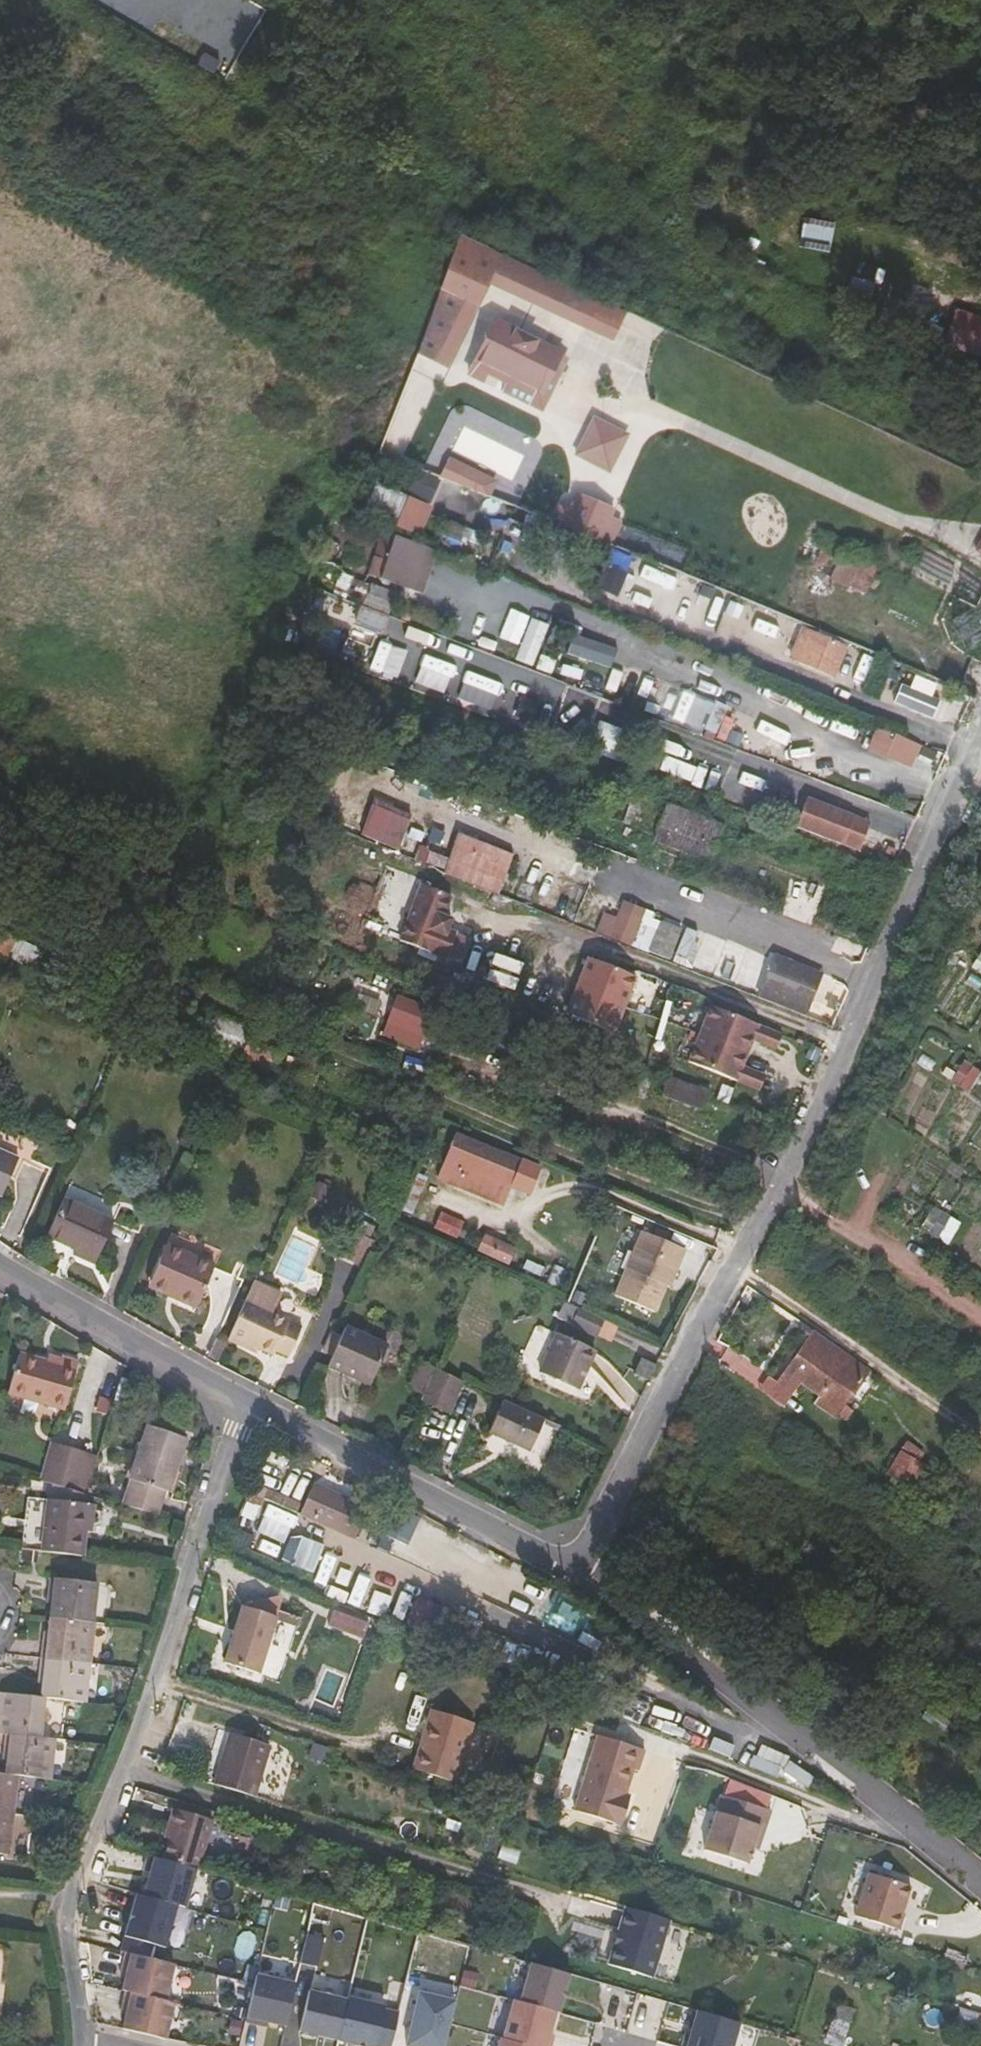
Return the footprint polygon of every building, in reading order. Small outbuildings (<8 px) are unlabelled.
[(200,56),(215,65),(221,54),(206,46),(200,56)] [(592,298),(461,240),(436,312),(450,319),(459,299),(481,309),(491,287),(579,326),(592,298)] [(492,291),(487,302),(526,318),(530,306),(492,291)] [(626,313),(592,298),(579,326),(614,342),(626,313)] [(955,344),(980,355),(980,321),(967,315),(955,344)] [(564,353),(495,325),(473,377),(542,406),(564,353)] [(576,458),(610,473),(626,436),(592,421),(576,458)] [(393,494),(435,511),(441,496),(399,479),(393,494)] [(603,538),(613,511),(579,498),(575,509),(562,504),(556,522),(603,538)] [(465,527),(447,520),(442,533),(459,541),(465,527)] [(863,592),(879,561),(866,555),(867,552),(818,529),(802,564),(863,592)] [(615,545),(635,553),(640,542),(620,534),(615,545)] [(487,538),(477,565),(512,579),(523,551),(487,538)] [(385,586),(426,597),(438,552),(397,541),(385,586)] [(636,594),(667,606),(676,581),(645,570),(636,594)] [(342,666),(513,721),(521,695),(560,707),(569,681),(392,624),(387,639),(354,628),(342,666)] [(856,648),(818,632),(809,654),(847,671),(856,648)] [(915,743),(880,728),(871,748),(907,763),(915,743)] [(603,813),(648,831),(657,805),(611,790),(603,813)] [(813,800),(802,827),(860,851),(869,828),(858,823),(859,818),(813,800)] [(375,802),(361,839),(400,854),(414,816),(375,802)] [(341,831),(362,836),(369,808),(347,803),(341,831)] [(654,841),(706,860),(719,825),(667,806),(654,841)] [(871,823),(859,818),(858,823),(869,828),(871,823)] [(463,833),(461,839),(498,852),(515,859),(518,853),(463,833)] [(498,852),(461,839),(449,871),(503,891),(515,859),(498,852)] [(444,871),(448,859),(420,850),(416,863),(444,871)] [(450,899),(420,888),(400,943),(445,960),(455,935),(446,932),(450,922),(443,919),(450,899)] [(625,906),(612,939),(633,947),(646,914),(625,906)] [(30,971),(39,950),(12,939),(14,933),(0,928),(0,958),(30,971)] [(469,941),(455,935),(445,960),(459,966),(469,941)] [(567,1014),(615,1033),(636,977),(588,958),(567,1014)] [(778,958),(770,979),(783,984),(789,971),(821,982),(823,975),(778,958)] [(776,1003),(807,1015),(821,982),(789,971),(783,984),(770,979),(763,998),(776,1003)] [(384,1038),(421,1053),(428,1034),(461,1048),(470,1024),(432,1008),(431,1011),(400,998),(384,1038)] [(841,1003),(833,1000),(830,1006),(838,1009),(841,1003)] [(759,1024),(712,1006),(691,1061),(738,1079),(744,1064),(754,1038),(759,1024)] [(483,1009),(477,1025),(505,1035),(511,1020),(483,1009)] [(197,1043),(240,1058),(251,1029),(208,1013),(197,1043)] [(782,1033),(759,1024),(754,1038),(777,1047),(782,1033)] [(505,1035),(477,1025),(474,1031),(502,1042),(505,1035)] [(519,1035),(518,1040),(534,1046),(535,1041),(519,1035)] [(266,1062),(313,1082),(322,1061),(275,1041),(266,1062)] [(942,1047),(929,1066),(938,1072),(950,1052),(942,1047)] [(766,1073),(744,1064),(738,1079),(761,1087),(766,1073)] [(645,1071),(639,1086),(653,1092),(656,1084),(662,1086),(665,1078),(645,1071)] [(706,1098),(708,1092),(672,1077),(664,1096),(700,1110),(738,1125),(743,1112),(706,1098)] [(653,1092),(639,1086),(635,1096),(649,1102),(653,1092)] [(758,1133),(742,1127),(740,1129),(749,1133),(746,1139),(754,1142),(758,1133)] [(437,1178),(500,1204),(519,1160),(455,1135),(437,1178)] [(3,1196),(18,1159),(0,1151),(0,1194),(3,1196)] [(73,1254),(95,1264),(114,1222),(64,1200),(49,1236),(76,1249),(73,1254)] [(920,1201),(907,1221),(915,1226),(928,1206),(920,1201)] [(459,1236),(463,1219),(440,1214),(436,1231),(459,1236)] [(340,1257),(364,1267),(376,1242),(352,1232),(340,1257)] [(684,1250),(640,1232),(614,1296),(654,1312),(667,1278),(671,1280),(684,1250)] [(484,1238),(479,1256),(513,1266),(518,1248),(484,1238)] [(168,1246),(151,1281),(177,1293),(175,1298),(197,1308),(215,1268),(168,1246)] [(354,1310),(366,1286),(341,1274),(330,1299),(354,1310)] [(177,1293),(151,1281),(149,1286),(175,1298),(177,1293)] [(255,1283),(247,1298),(229,1339),(251,1350),(253,1346),(259,1349),(275,1316),(273,1315),(275,1311),(281,1298),(279,1294),(255,1283)] [(601,1335),(608,1320),(582,1308),(576,1323),(601,1335)] [(302,1328),(275,1316),(259,1349),(274,1355),(276,1352),(289,1357),(302,1328)] [(806,1326),(800,1334),(809,1341),(815,1333),(806,1326)] [(346,1329),(328,1368),(347,1376),(349,1372),(372,1382),(387,1347),(346,1329)] [(809,1341),(787,1373),(803,1384),(819,1395),(814,1403),(835,1418),(852,1394),(831,1378),(846,1356),(815,1333),(809,1341)] [(578,1390),(596,1352),(558,1335),(541,1373),(578,1390)] [(64,1363),(50,1359),(22,1351),(11,1388),(68,1405),(82,1359),(66,1355),(64,1363)] [(53,1351),(50,1359),(64,1363),(66,1355),(53,1351)] [(648,1380),(656,1365),(640,1357),(632,1373),(648,1380)] [(425,1396),(437,1369),(422,1362),(409,1388),(425,1396)] [(466,1382),(437,1369),(425,1396),(421,1403),(450,1417),(466,1382)] [(370,1386),(372,1382),(349,1372),(347,1376),(370,1386)] [(787,1373),(781,1381),(797,1393),(803,1384),(787,1373)] [(531,1452),(546,1419),(505,1400),(490,1434),(531,1452)] [(133,1480),(124,1505),(157,1514),(165,1490),(169,1491),(187,1438),(147,1425),(129,1478),(133,1480)] [(51,1442),(41,1481),(57,1485),(87,1494),(98,1456),(51,1442)] [(922,1466),(904,1455),(891,1476),(908,1487),(922,1466)] [(87,1494),(57,1485),(51,1552),(93,1557),(99,1497),(87,1494)] [(314,1488),(309,1499),(363,1522),(368,1510),(342,1498),(340,1500),(314,1488)] [(363,1522),(309,1499),(301,1516),(354,1541),(363,1522)] [(271,1508),(257,1540),(304,1561),(310,1548),(318,1528),(271,1508)] [(310,1548),(304,1561),(316,1566),(322,1552),(310,1548)] [(49,1618),(92,1622),(96,1583),(49,1578),(47,1603),(50,1603),(49,1618)] [(369,1618),(337,1604),(333,1615),(365,1629),(369,1618)] [(288,1622),(254,1612),(236,1668),(270,1679),(288,1622)] [(88,1662),(92,1622),(49,1618),(47,1632),(43,1632),(40,1657),(88,1662)] [(84,1701),(88,1662),(40,1657),(38,1682),(41,1683),(40,1697),(44,1697),(84,1701)] [(44,1697),(40,1697),(2,1693),(0,1711),(0,1732),(3,1732),(40,1736),(44,1697)] [(451,1714),(410,1701),(392,1756),(438,1771),(448,1742),(443,1741),(451,1714)] [(576,1815),(622,1829),(629,1809),(624,1808),(635,1773),(640,1775),(649,1745),(603,1730),(576,1815)] [(48,1777),(52,1738),(40,1736),(3,1732),(1,1757),(6,1758),(5,1772),(15,1773),(48,1777)] [(254,1795),(269,1747),(230,1734),(215,1784),(254,1795)] [(15,1773),(5,1772),(0,1772),(0,1811),(11,1813),(15,1773)] [(725,1800),(768,1814),(771,1800),(730,1783),(725,1800)] [(723,1800),(718,1817),(705,1855),(748,1868),(754,1852),(760,1854),(772,1815),(768,1814),(725,1800),(723,1800)] [(168,1843),(163,1859),(197,1869),(198,1869),(212,1821),(172,1810),(166,1830),(171,1831),(168,1843)] [(11,1813),(0,1811),(0,1853),(6,1853),(11,1813)] [(163,1841),(168,1843),(171,1831),(166,1830),(163,1841)] [(186,1908),(197,1869),(163,1859),(149,1855),(145,1871),(151,1872),(144,1896),(177,1905),(186,1908)] [(911,1892),(870,1878),(856,1922),(900,1935),(904,1921),(901,1920),(911,1892)] [(166,1947),(177,1905),(144,1896),(137,1894),(121,1951),(125,1953),(150,1959),(153,1944),(166,1947)] [(667,1918),(623,1905),(616,1931),(618,1931),(615,1943),(613,1942),(607,1963),(651,1976),(667,1918)] [(301,1962),(317,1966),(324,1937),(307,1933),(301,1962)] [(122,1990),(126,1991),(165,2000),(174,1964),(150,1959),(125,1953),(122,1968),(128,1969),(122,1990)] [(559,2013),(570,1973),(531,1963),(520,2002),(556,2012),(559,2013)] [(257,1974),(246,2021),(261,2025),(263,2020),(269,2022),(286,2026),(296,1983),(257,1974)] [(165,2000),(126,1991),(122,2006),(128,2008),(123,2028),(165,2038),(174,2002),(165,2000)] [(300,2031),(339,2040),(348,2000),(309,1991),(300,2031)] [(456,2001),(419,1993),(407,2045),(408,2045),(445,2045),(456,2001)] [(339,2040),(365,2045),(376,2045),(385,2007),(349,1998),(348,2000),(339,2040)] [(556,2012),(520,2002),(514,2000),(503,2038),(530,2045),(552,2045),(554,2036),(550,2035),(556,2012)] [(841,2045),(853,2008),(840,2004),(828,2042),(841,2045)] [(682,2045),(733,2045),(740,2022),(697,2010),(691,2033),(686,2032),(682,2045)] [(503,2038),(501,2038),(499,2045),(530,2045),(503,2038)]
